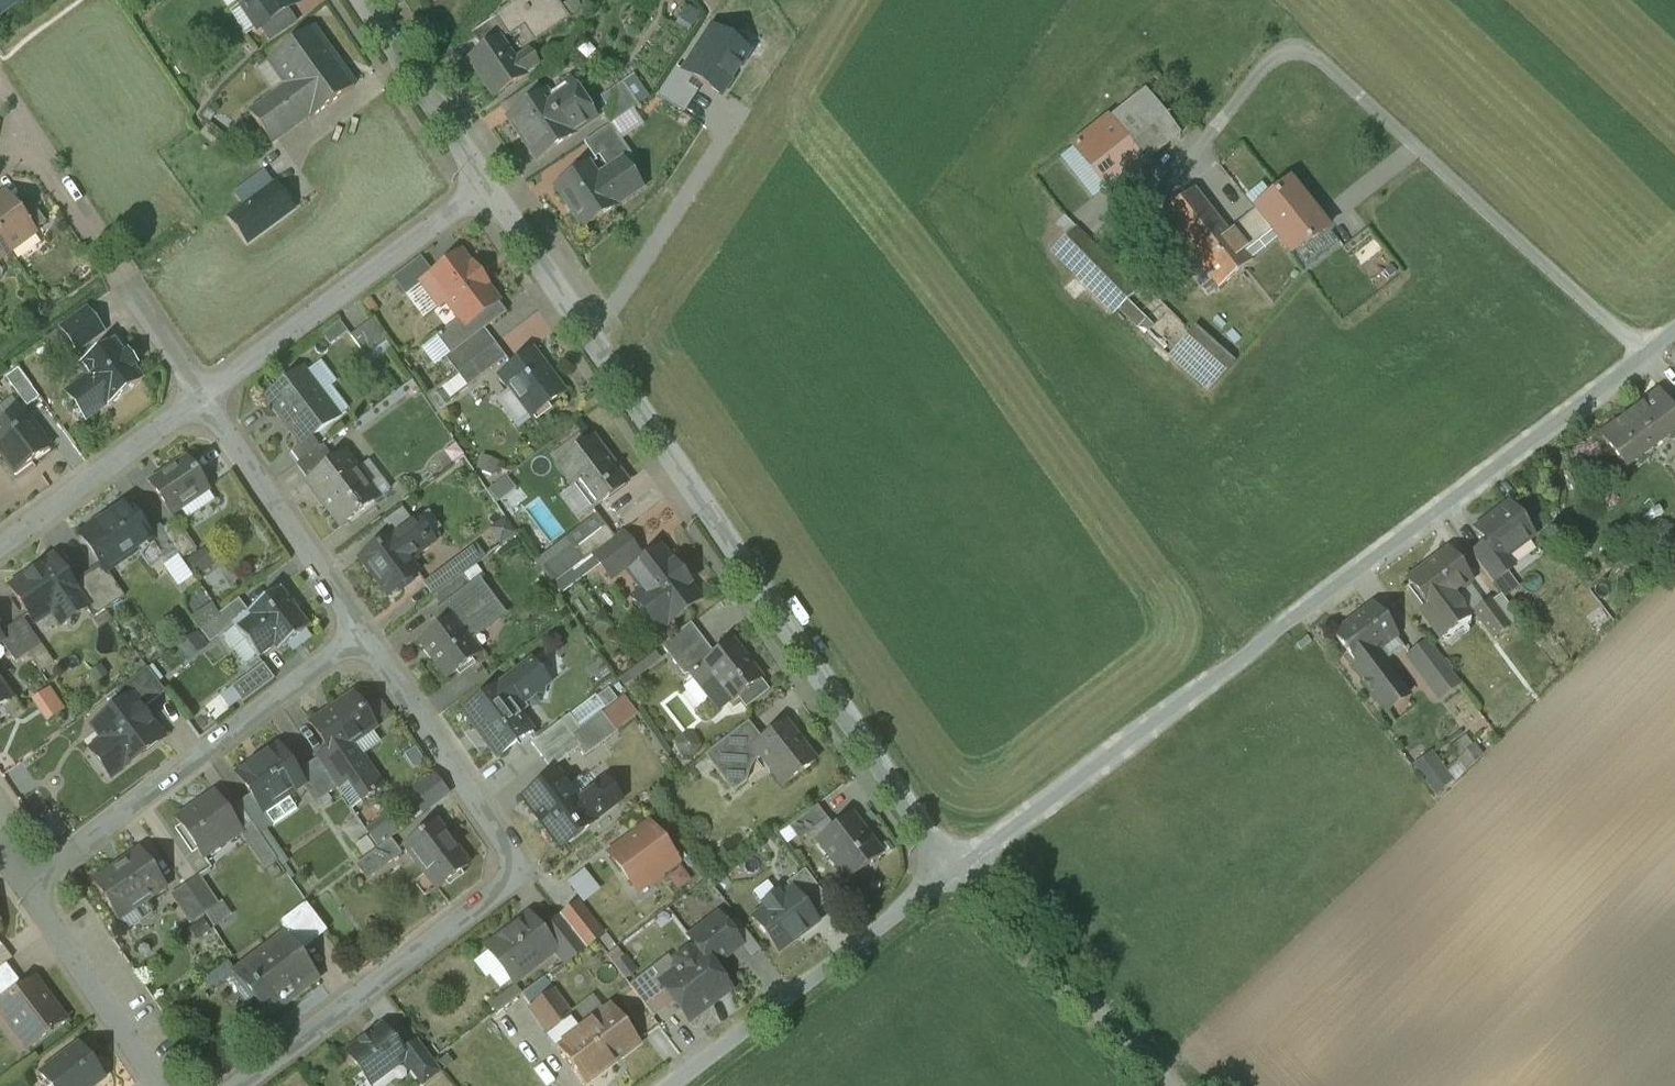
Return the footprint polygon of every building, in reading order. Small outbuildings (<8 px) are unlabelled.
[(21,0),(0,0),(0,15),(21,0)] [(260,29),(288,10),(297,4),(294,0),(240,0),(260,29)] [(509,4),(511,7),(496,17),(508,35),(509,37),(526,25),(537,41),(567,20),(554,0),(514,0),(509,4)] [(770,0),(747,0),(755,12),(771,1),(770,0)] [(288,10),(260,29),(269,42),(298,24),(288,10)] [(496,17),(471,35),(483,51),(499,40),(500,41),(508,35),(496,17)] [(692,79),(702,85),(720,97),(749,53),(712,28),(684,73),(692,79)] [(354,86),(313,29),(270,60),(288,85),(310,116),(311,117),(354,86)] [(483,51),(469,60),(494,98),(525,77),(524,75),(539,65),(529,51),(514,61),(500,41),(499,40),(483,51)] [(273,97),(288,85),(270,60),(255,71),(273,97)] [(657,98),(673,108),(692,79),(684,73),(676,68),(657,98)] [(692,79),(673,108),(683,115),(702,85),(692,79)] [(273,97),(250,114),(272,144),(310,116),(288,85),(273,97)] [(624,85),(602,99),(609,108),(630,94),(624,85)] [(540,99),(509,119),(535,161),(574,136),(573,134),(594,120),(574,89),(545,107),(540,99)] [(1147,92),(1077,148),(1111,191),(1181,135),(1147,92)] [(609,108),(603,112),(613,126),(639,108),(630,94),(609,108)] [(613,126),(585,145),(596,161),(601,158),(610,172),(633,157),(613,126)] [(633,164),(601,187),(614,206),(647,183),(633,164)] [(586,168),(556,190),(584,228),(614,206),(601,187),(586,168)] [(244,208),(275,185),(265,171),(233,194),(244,208)] [(1290,183),(1255,211),(1272,232),(1290,255),(1305,243),(1307,245),(1327,230),(1317,216),(1314,218),(1300,201),(1302,199),(1290,183)] [(244,208),(229,219),(248,243),(293,210),(275,185),(244,208)] [(1229,234),(1194,191),(1154,222),(1169,240),(1165,244),(1168,248),(1173,245),(1189,266),(1190,265),(1191,267),(1193,265),(1192,264),(1196,261),(1219,290),(1253,263),(1245,254),(1241,249),(1229,234)] [(0,199),(0,241),(8,252),(34,233),(13,205),(6,195),(0,199)] [(46,224),(25,196),(13,205),(34,233),(46,224)] [(1256,212),(1229,234),(1241,249),(1245,254),(1272,232),(1256,212)] [(1139,292),(1076,230),(1055,252),(1117,314),(1139,292)] [(8,252),(0,241),(0,259),(8,252)] [(453,311),(485,285),(485,284),(484,285),(473,270),(474,269),(473,268),(472,268),(461,254),(433,275),(422,284),(439,307),(446,302),(453,311)] [(421,260),(404,272),(416,288),(422,284),(433,275),(421,260)] [(416,288),(404,272),(393,281),(405,297),(416,288)] [(485,285),(453,311),(460,320),(436,338),(450,356),(450,357),(485,331),(486,329),(485,328),(493,322),(494,324),(506,314),(485,286),(486,286),(485,285)] [(89,310),(60,331),(76,353),(105,332),(89,310)] [(371,321),(350,336),(366,358),(387,342),(371,321)] [(1234,364),(1195,330),(1171,358),(1210,392),(1234,364)] [(485,331),(450,357),(450,356),(445,359),(457,373),(495,345),(485,331)] [(113,343),(80,367),(81,368),(93,384),(73,399),(89,419),(108,405),(109,406),(142,382),(141,381),(132,369),(137,365),(129,354),(124,358),(114,344),(113,343)] [(495,345),(457,373),(468,388),(506,359),(495,345)] [(532,351),(500,376),(532,419),(533,418),(531,415),(545,405),(547,407),(564,394),(532,351)] [(39,398),(18,371),(6,380),(26,408),(39,398)] [(285,424),(318,400),(323,397),(303,371),(266,398),(285,424)] [(1600,437),(1625,470),(1674,433),(1674,414),(1659,393),(1600,437)] [(318,400),(285,424),(302,445),(312,437),(334,421),(318,400)] [(0,425),(0,449),(3,453),(0,455),(15,476),(48,452),(47,450),(44,452),(27,427),(29,425),(19,411),(0,425)] [(302,445),(292,453),(299,464),(320,448),(312,437),(302,445)] [(592,439),(558,465),(574,486),(592,511),(593,511),(627,486),(592,439)] [(299,464),(296,466),(308,482),(335,461),(323,446),(299,464)] [(308,482),(307,482),(308,483),(309,483),(324,503),(323,504),(342,528),(379,500),(378,499),(376,501),(356,475),(358,473),(344,455),(335,461),(308,482)] [(188,460),(150,486),(172,517),(209,491),(188,460)] [(592,511),(574,486),(561,496),(579,521),(592,511)] [(128,505),(82,537),(102,566),(106,573),(107,572),(124,560),(121,557),(148,538),(150,536),(148,535),(128,505)] [(1509,506),(1476,530),(1485,543),(1499,562),(1504,558),(1533,537),(1509,506)] [(505,520),(491,530),(500,544),(515,535),(505,520)] [(177,521),(162,531),(177,553),(181,559),(196,549),(177,521)] [(411,524),(391,539),(390,537),(358,559),(359,561),(361,560),(373,576),(371,578),(386,598),(418,576),(410,565),(416,561),(414,558),(428,548),(411,524)] [(605,526),(573,551),(583,564),(615,539),(605,526)] [(162,531),(159,527),(148,535),(150,536),(148,538),(164,561),(177,553),(162,531)] [(1499,562),(1485,543),(1470,555),(1493,585),(1513,570),(1504,558),(1499,562)] [(628,546),(600,567),(610,580),(638,558),(628,546)] [(471,549),(454,563),(463,575),(481,562),(471,549)] [(658,551),(628,574),(656,611),(686,588),(658,551)] [(1446,553),(1426,569),(1425,568),(1408,580),(1428,608),(1432,612),(1453,596),(1471,583),(1447,551),(1446,552),(1446,553)] [(54,559),(37,570),(38,572),(11,590),(34,624),(77,595),(78,594),(72,586),(54,559)] [(453,563),(424,584),(434,598),(463,575),(454,563),(453,563)] [(102,566),(85,578),(107,610),(125,598),(107,572),(106,573),(102,566)] [(463,575),(434,598),(442,609),(472,587),(463,575)] [(107,610),(85,578),(72,586),(78,594),(77,595),(94,619),(107,610)] [(442,609),(434,616),(441,626),(452,618),(469,641),(481,632),(483,632),(504,616),(478,582),(472,587),(442,609)] [(246,643),(294,608),(281,591),(281,590),(281,589),(248,613),(232,625),(233,627),(246,643)] [(1453,596),(1432,612),(1428,608),(1421,613),(1440,639),(1469,617),(1453,596)] [(1519,620),(1501,596),(1491,603),(1509,627),(1519,620)] [(239,600),(199,630),(210,644),(233,627),(232,625),(248,613),(239,600)] [(1491,603),(1490,602),(1474,613),(1494,640),(1509,628),(1509,627),(1491,603)] [(1373,607),(1334,636),(1356,665),(1357,666),(1370,657),(1396,637),(1373,607)] [(294,608),(246,643),(258,661),(260,660),(259,659),(274,648),(277,652),(277,654),(289,645),(293,651),(301,645),(310,639),(305,633),(310,629),(310,628),(309,628),(294,608)] [(441,626),(420,642),(421,643),(422,642),(434,658),(433,659),(448,679),(480,655),(469,641),(452,618),(441,626)] [(42,646),(23,619),(10,628),(29,655),(42,646)] [(692,624),(661,647),(663,649),(670,657),(700,635),(692,624)] [(10,628),(0,635),(0,639),(2,641),(1,642),(16,663),(29,655),(10,628)] [(700,635),(670,657),(680,671),(710,648),(700,635)] [(195,636),(179,648),(189,661),(205,648),(195,636)] [(716,656),(686,678),(687,681),(692,677),(720,713),(741,697),(744,701),(741,703),(746,710),(770,692),(733,643),(716,656)] [(1427,644),(1407,656),(1421,675),(1422,675),(1431,686),(1441,679),(1451,691),(1458,686),(1427,644)] [(710,648),(680,671),(686,678),(716,656),(710,648)] [(1377,666),(1370,657),(1357,666),(1356,665),(1355,666),(1358,670),(1355,672),(1385,713),(1408,696),(1382,662),(1377,666)] [(532,662),(464,713),(498,758),(532,732),(519,715),(526,709),(519,700),(528,693),(543,695),(545,680),(532,662)] [(263,665),(232,689),(241,701),(243,704),(274,680),(274,679),(273,679),(264,666),(263,665)] [(165,693),(147,670),(134,680),(152,703),(165,693)] [(152,703),(134,680),(117,692),(125,703),(131,699),(141,712),(152,703)] [(10,699),(0,684),(0,706),(10,699)] [(232,689),(222,697),(231,708),(241,701),(232,689)] [(353,696),(311,725),(329,751),(333,758),(349,747),(376,729),(353,696)] [(561,722),(572,735),(596,717),(605,710),(596,697),(561,722)] [(605,710),(596,717),(610,735),(636,714),(623,697),(605,710)] [(125,703),(94,726),(126,768),(127,767),(126,766),(140,756),(141,757),(162,741),(141,712),(131,699),(125,703)] [(596,717),(572,735),(572,736),(581,748),(578,750),(585,759),(612,738),(610,735),(596,717)] [(561,722),(532,744),(542,758),(572,736),(572,735),(561,722)] [(748,723),(733,735),(747,753),(732,766),(746,782),(755,762),(761,758),(754,748),(762,741),(748,723)] [(762,741),(754,748),(761,758),(784,788),(814,765),(784,725),(762,741)] [(733,735),(704,757),(734,792),(746,782),(732,766),(747,753),(733,735)] [(572,736),(542,758),(552,771),(578,750),(581,748),(572,736)] [(357,758),(349,747),(333,758),(329,751),(317,760),(337,789),(339,792),(350,785),(362,802),(371,796),(372,797),(375,795),(374,794),(383,788),(361,755),(357,758)] [(279,748),(238,776),(253,798),(263,812),(287,796),(302,785),(304,784),(296,774),(279,748)] [(1431,756),(1415,767),(1437,796),(1451,782),(1431,756)] [(337,789),(317,760),(296,774),(304,784),(302,785),(315,804),(337,789)] [(427,811),(455,796),(442,770),(413,785),(427,811)] [(582,807),(557,774),(523,799),(524,802),(527,800),(542,820),(540,822),(561,849),(594,824),(593,822),(582,807)] [(582,807),(593,822),(616,805),(601,785),(591,792),(595,797),(582,807)] [(214,793),(198,804),(201,807),(181,821),(179,819),(176,821),(202,860),(239,836),(242,834),(214,793)] [(287,796),(263,812),(273,826),(297,810),(287,796)] [(263,812),(253,798),(240,806),(253,826),(260,836),(273,826),(263,812)] [(817,807),(789,828),(799,842),(828,821),(817,807)] [(852,816),(817,842),(848,882),(882,856),(852,816)] [(468,868),(435,823),(405,846),(426,875),(429,873),(440,887),(437,889),(438,890),(468,868)] [(260,836),(253,826),(242,834),(239,836),(261,868),(275,858),(260,836)] [(650,826),(610,856),(637,891),(647,883),(653,884),(660,879),(661,873),(676,862),(650,826)] [(391,840),(356,866),(367,881),(402,855),(391,840)] [(142,853),(95,886),(119,921),(166,888),(142,853)] [(791,891),(792,890),(811,915),(829,902),(805,871),(786,885),(791,891)] [(220,906),(200,877),(185,887),(205,916),(220,906)] [(205,916),(185,887),(171,896),(191,926),(205,916)] [(753,919),(779,953),(818,924),(811,915),(792,890),(791,891),(780,899),(777,896),(763,906),(766,910),(753,919)] [(306,904),(280,924),(289,937),(303,955),(329,935),(306,904)] [(578,904),(561,918),(585,949),(602,935),(578,904)] [(561,918),(541,933),(555,950),(554,951),(564,965),(585,949),(561,918)] [(719,918),(691,939),(702,954),(712,967),(740,946),(734,938),(719,918)] [(533,927),(522,925),(521,923),(493,946),(518,979),(554,951),(555,950),(541,933),(535,925),(533,927)] [(734,938),(740,946),(751,960),(761,952),(745,930),(734,938)] [(289,937),(237,976),(238,978),(245,973),(255,986),(252,988),(256,993),(261,993),(262,995),(255,1000),(268,1017),(318,980),(300,957),(303,955),(289,937)] [(0,950),(0,970),(6,965),(12,961),(2,948),(0,950)] [(689,952),(677,961),(677,968),(679,971),(662,983),(661,984),(675,1002),(689,1021),(730,991),(712,967),(702,954),(698,956),(696,953),(689,952)] [(21,984),(6,965),(0,970),(0,1000),(21,984)] [(662,983),(652,970),(630,987),(654,1019),(675,1002),(661,984),(662,983)] [(544,979),(521,996),(530,1009),(553,992),(544,979)] [(0,1008),(0,1011),(29,1049),(66,1022),(35,981),(0,1008)] [(570,1015),(553,992),(530,1009),(558,1047),(579,1032),(568,1017),(570,1015)] [(579,1032),(558,1047),(586,1085),(640,1045),(612,1007),(579,1032)] [(383,1028),(348,1054),(371,1085),(404,1059),(406,1058),(403,1054),(383,1028)] [(403,1054),(406,1058),(404,1059),(424,1085),(426,1085),(442,1074),(418,1042),(403,1054)] [(42,1075),(50,1085),(95,1085),(104,1079),(80,1047),(42,1075)]
